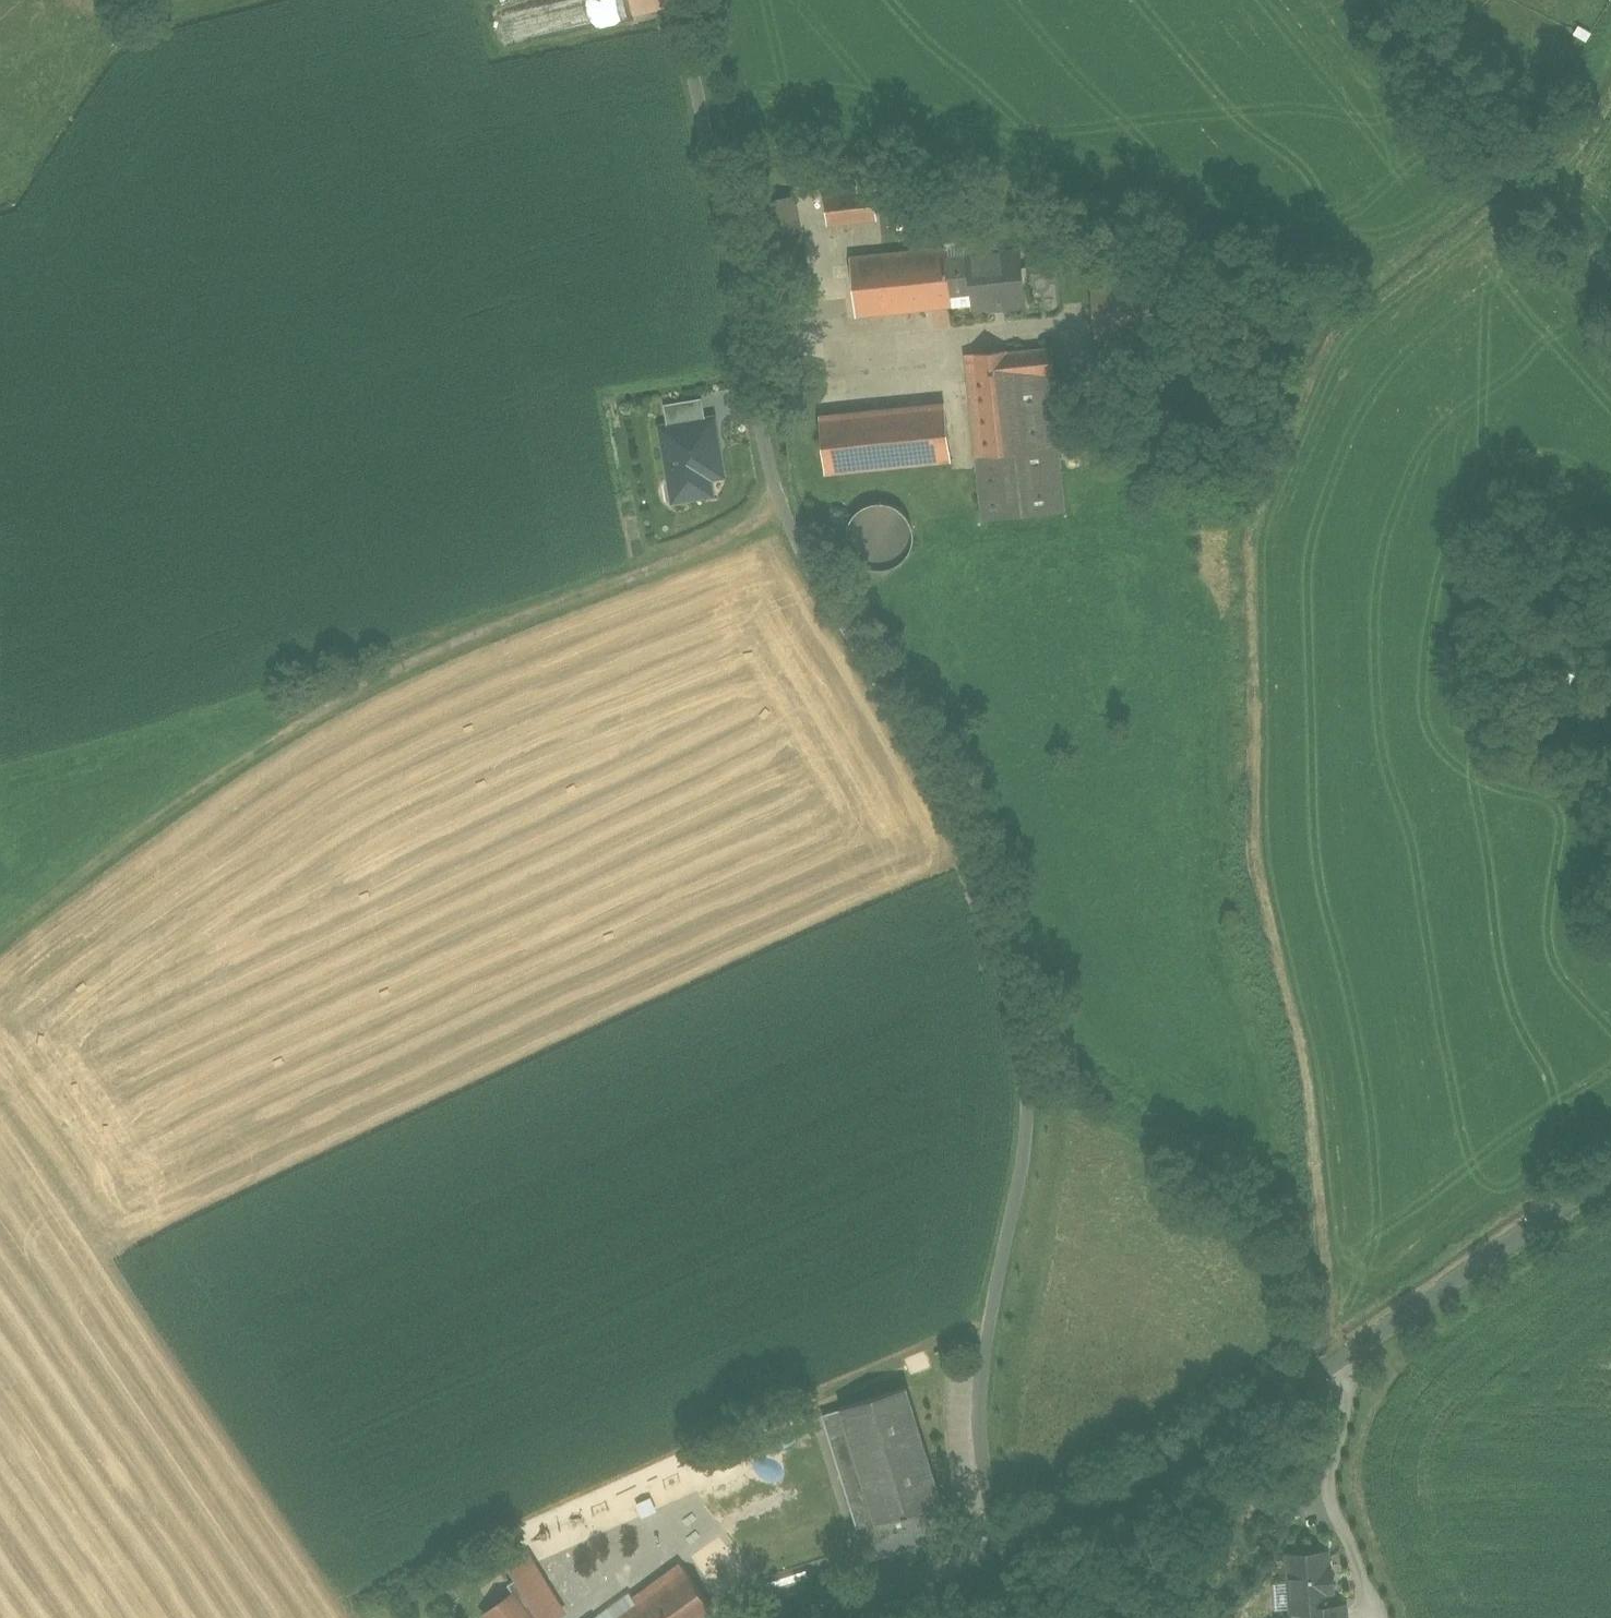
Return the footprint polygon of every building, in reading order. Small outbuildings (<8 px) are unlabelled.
[(886,187),(828,194),(831,223),(889,217),(886,187)] [(984,307),(1038,301),(1032,245),(978,251),(982,292),(984,307)] [(956,246),(859,257),(865,313),(962,303),(961,294),(957,253),(956,246)] [(957,253),(961,294),(982,292),(978,251),(957,253)] [(1068,349),(980,356),(992,515),(1072,509),(1062,375),(1070,374),(1068,349)] [(714,397),(674,403),(677,421),(717,414),(714,397)] [(955,403),(831,416),(836,471),(961,458),(955,403)] [(677,421),(668,422),(681,499),(720,493),(717,475),(734,472),(724,413),(717,414),(677,421)] [(866,507),(865,554),(900,555),(901,508),(866,507)] [(906,1389),(823,1415),(868,1561),(951,1536),(906,1389)] [(534,1545),(514,1558),(527,1577),(554,1617),(555,1617),(574,1606),(534,1545)] [(1358,1601),(1343,1602),(1342,1593),(1350,1592),(1348,1567),(1341,1568),(1339,1549),(1292,1553),(1296,1613),(1309,1612),(1310,1617),(1359,1617),(1358,1601)] [(726,1608),(695,1561),(643,1595),(641,1591),(600,1617),(601,1617),(710,1617),(726,1608)] [(527,1577),(520,1582),(525,1590),(544,1617),(554,1617),(527,1577)] [(525,1590),(495,1610),(500,1617),(544,1617),(525,1590)]
